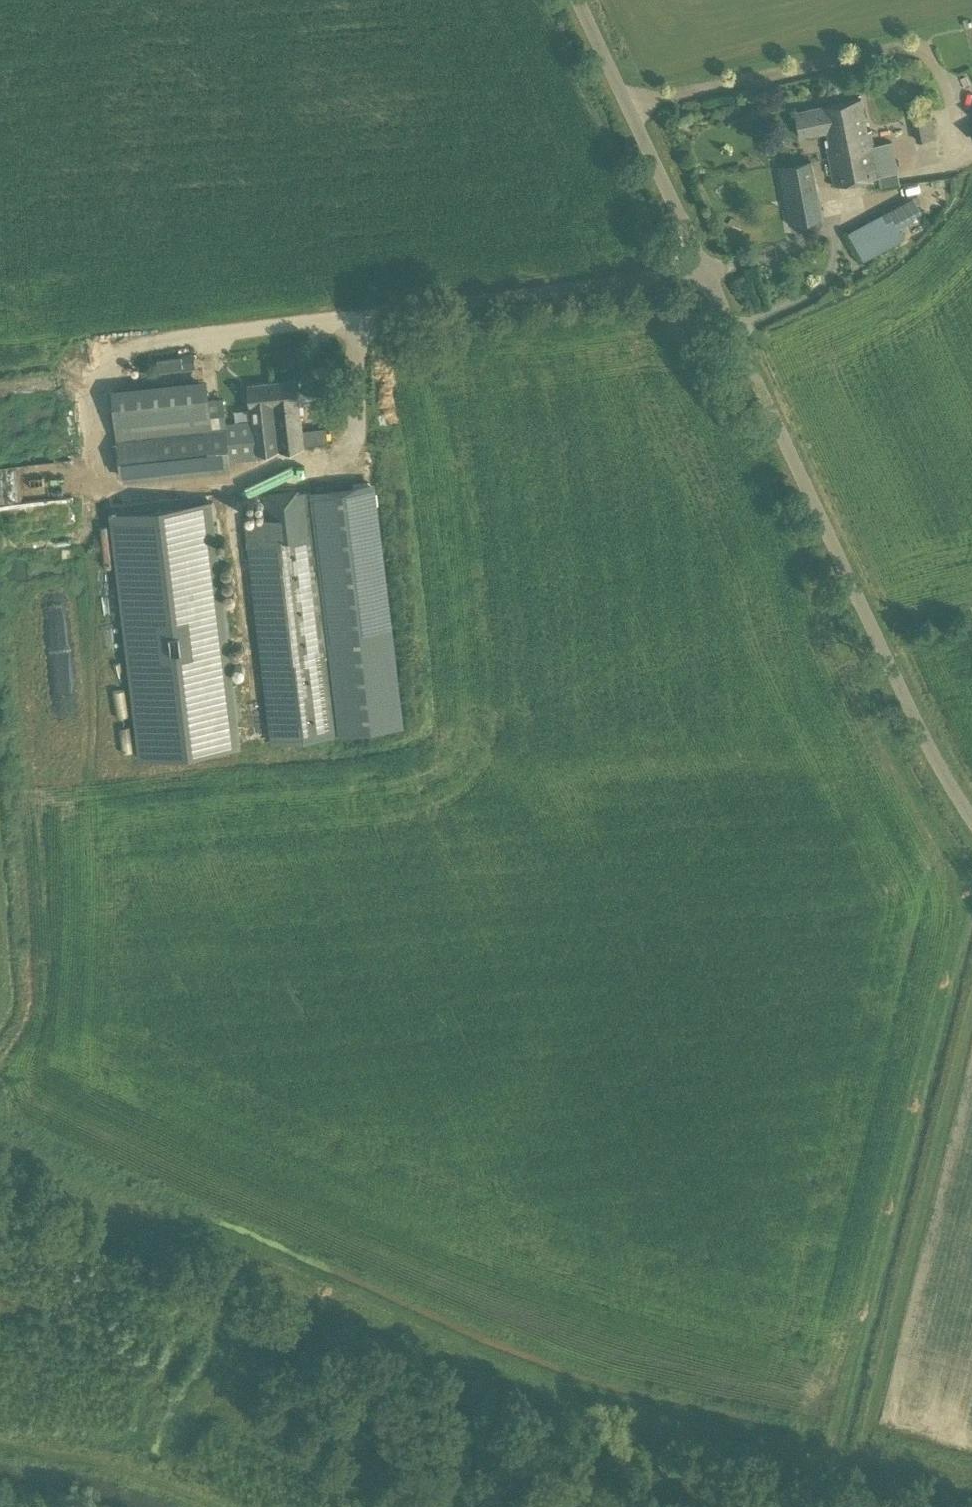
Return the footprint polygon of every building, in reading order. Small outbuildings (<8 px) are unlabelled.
[(850,148),(871,145),(862,97),(838,102),(841,104),(850,148)] [(877,175),(871,145),(850,148),(841,104),(838,102),(796,110),(801,135),(827,130),(829,137),(826,137),(836,183),(877,175)] [(921,140),(934,138),(931,121),(933,121),(931,113),(916,115),(921,140)] [(789,223),(824,216),(813,158),(778,165),(789,223)] [(862,260),(906,239),(899,225),(923,214),(915,196),(847,228),(862,260)] [(194,374),(192,356),(158,360),(160,378),(194,374)] [(158,471),(231,463),(230,455),(303,446),(295,378),(248,384),(252,421),(208,426),(153,432),(158,471)] [(337,726),(328,654),(316,542),(328,540),(322,487),(262,494),(268,545),(250,547),(262,662),(272,734),(337,726)] [(213,499),(110,511),(139,758),(242,746),(213,499)] [(51,606),(53,692),(70,692),(67,605),(51,606)]
